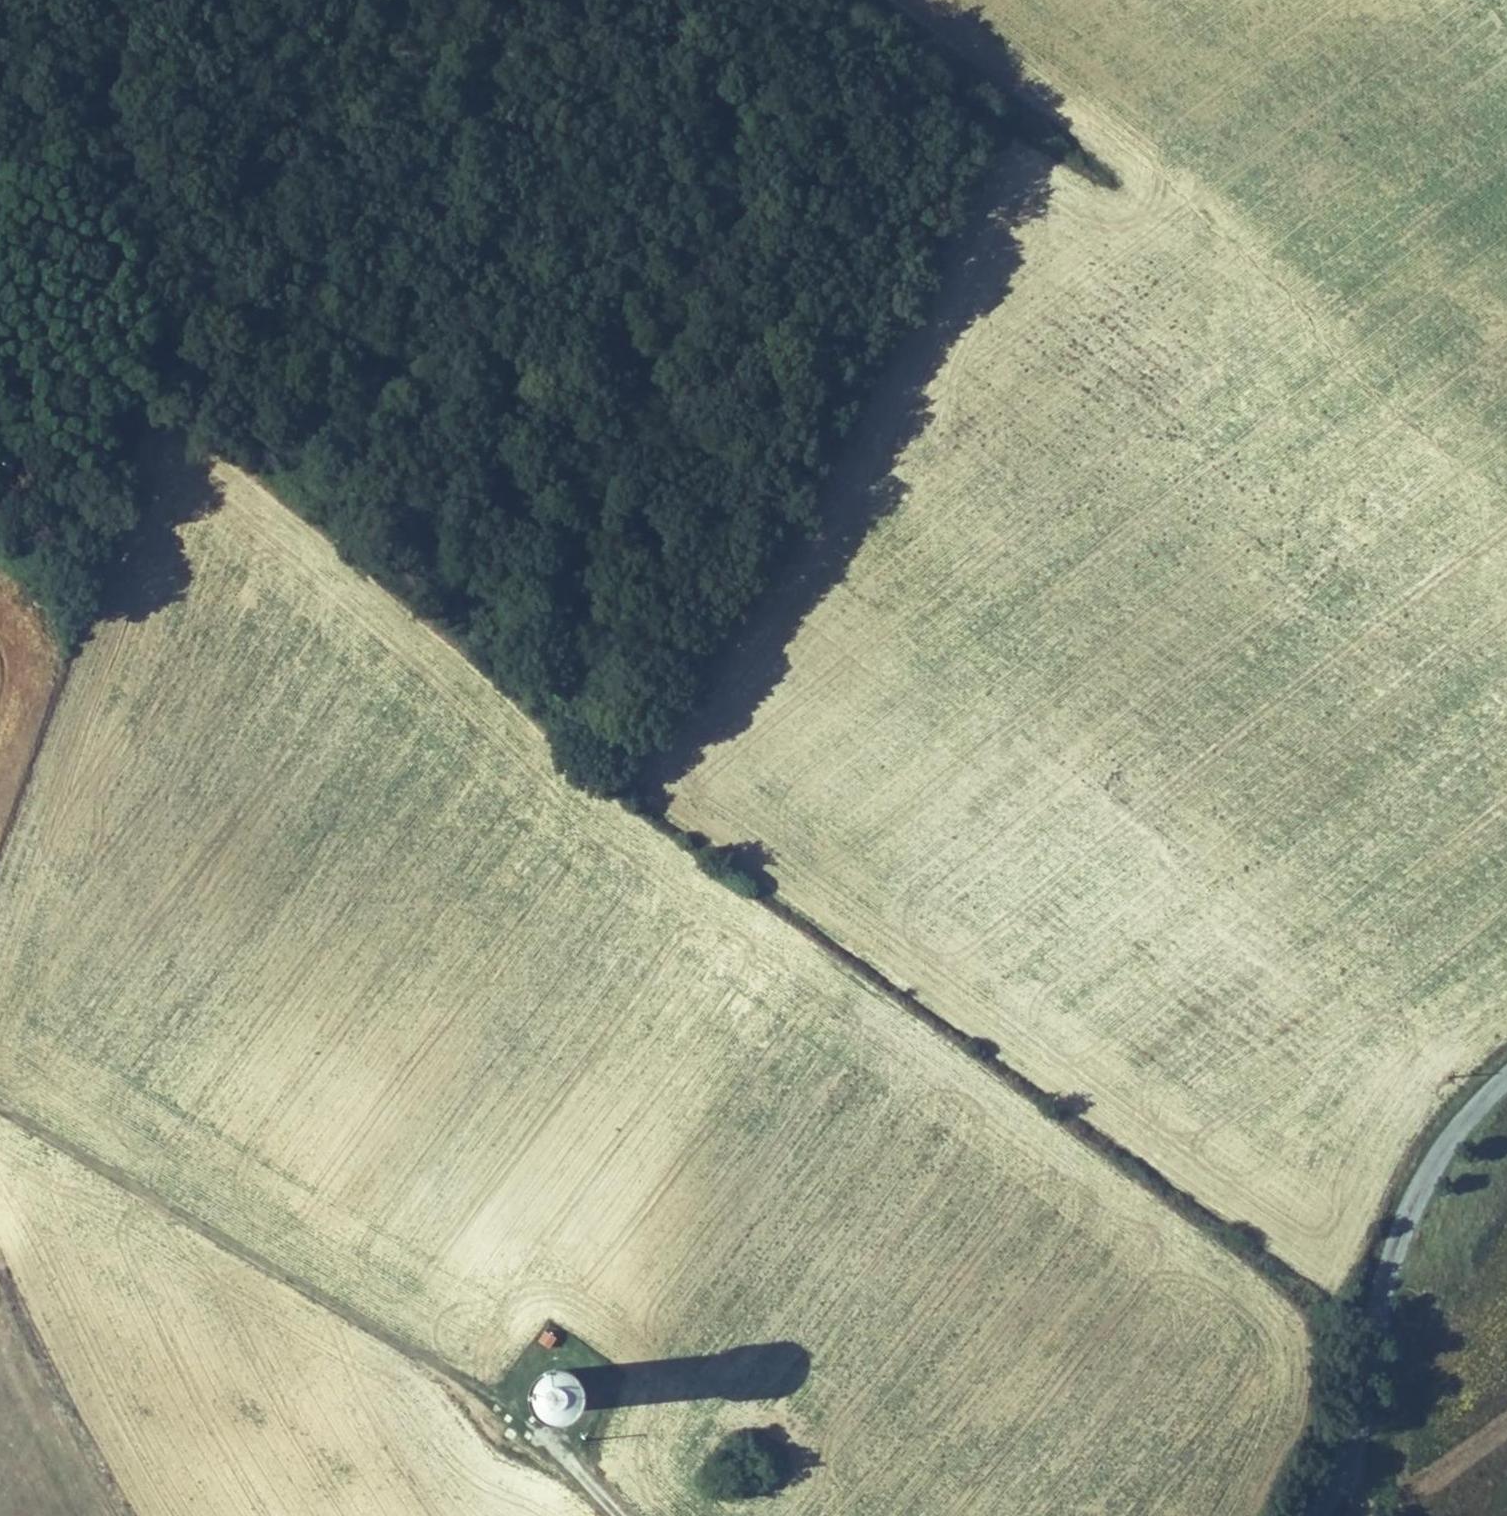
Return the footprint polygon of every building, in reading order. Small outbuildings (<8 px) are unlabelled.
[(556,1338),(546,1331),(539,1341),(550,1348),(556,1338)] [(541,1392),(543,1398),(547,1404),(552,1407),(559,1409),(566,1408),(572,1404),(576,1399),(578,1393),(578,1386),(575,1380),(570,1375),(564,1372),(557,1372),(550,1375),(545,1379),(542,1385),(541,1392)]
